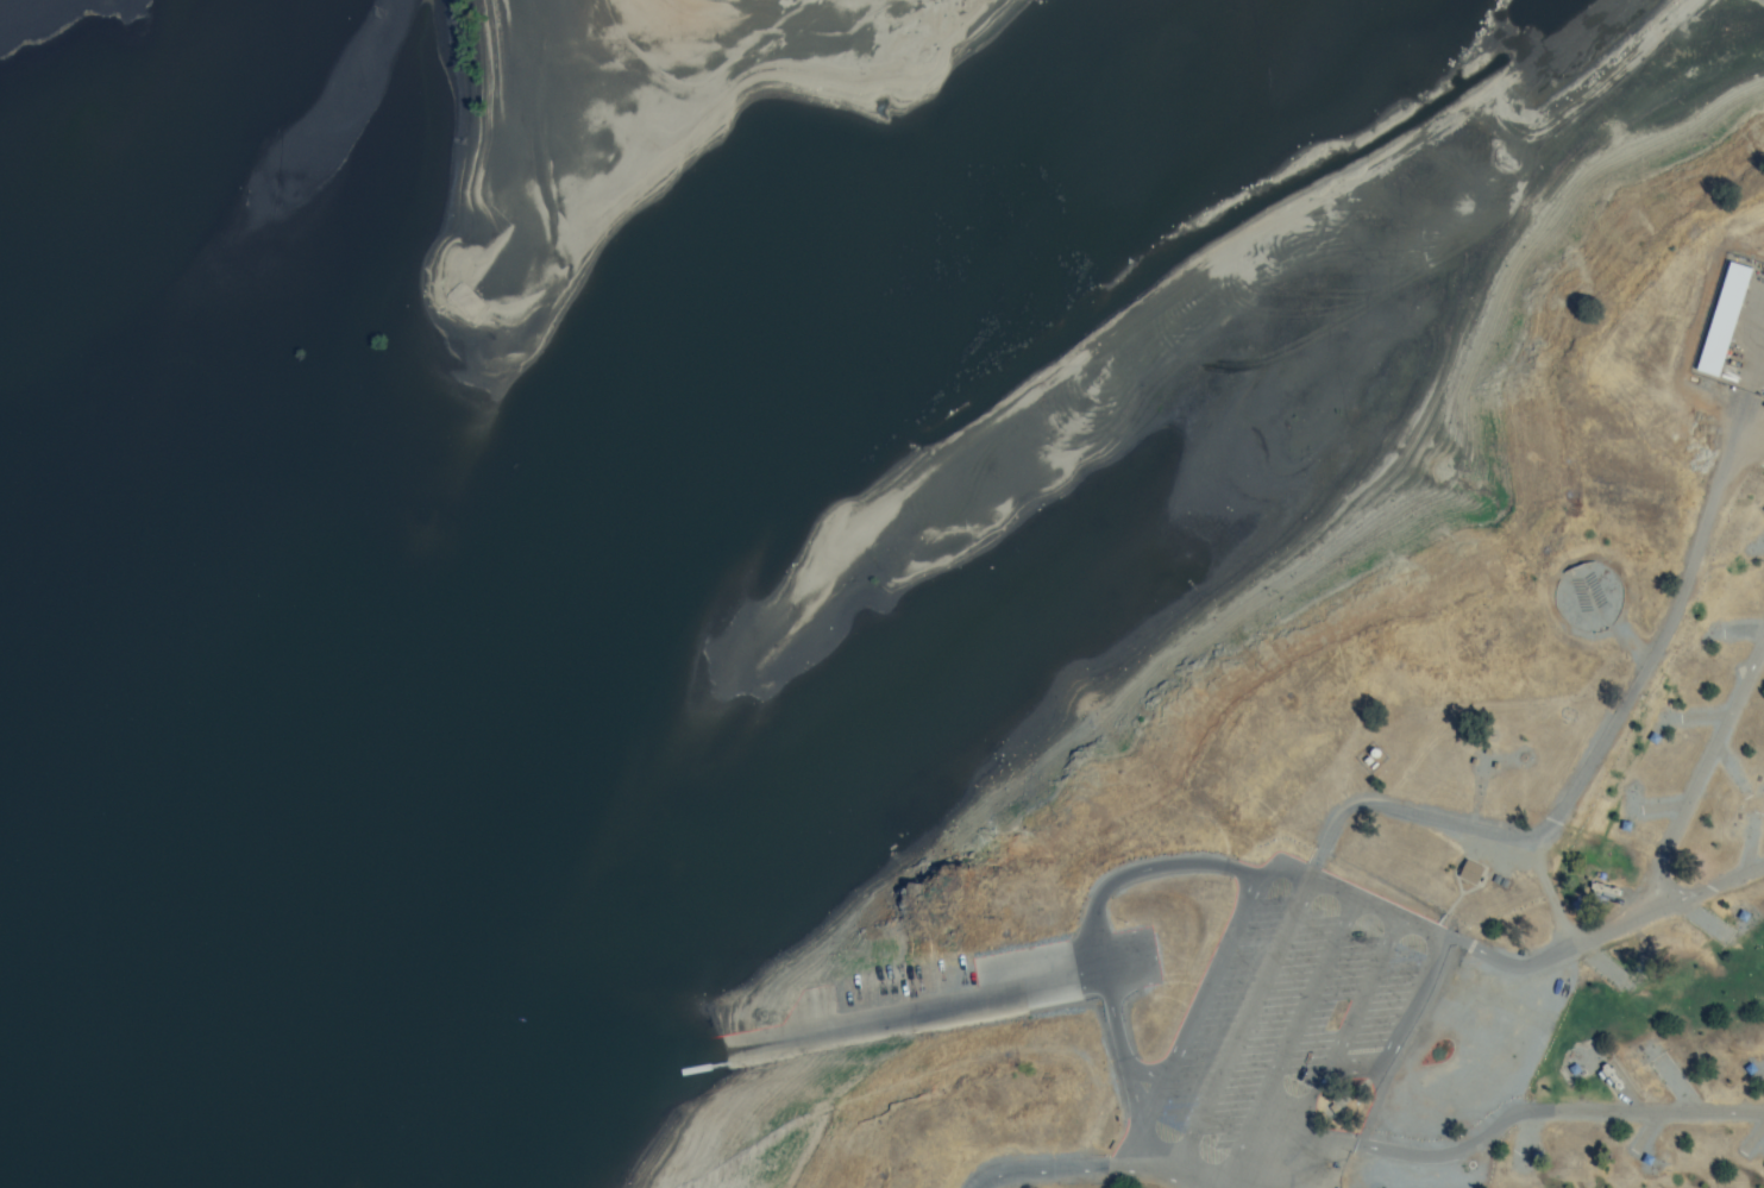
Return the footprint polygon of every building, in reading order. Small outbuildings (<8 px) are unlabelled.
[(1719,379),(1751,269),(1728,262),(1695,372),(1719,379)] [(1475,886),(1484,868),(1466,859),(1457,878),(1475,886)]
